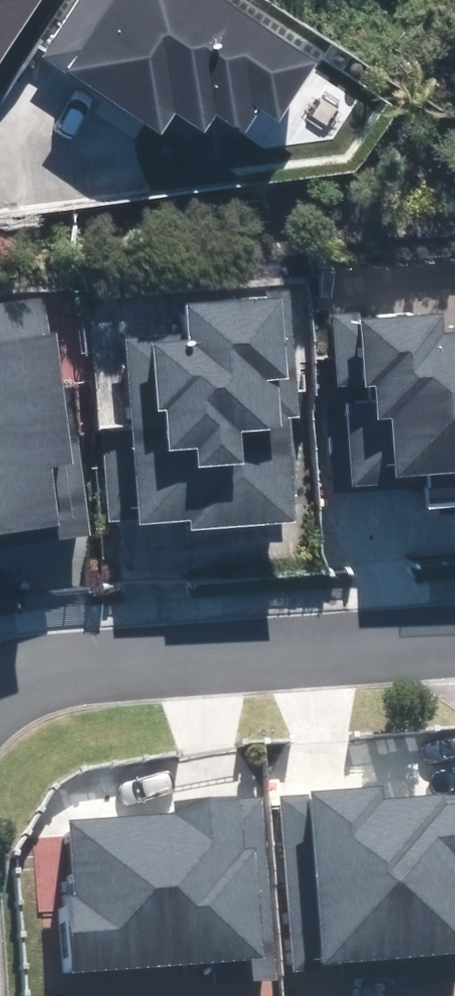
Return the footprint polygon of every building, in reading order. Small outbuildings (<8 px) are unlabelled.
[(25,0),(0,0),(0,38),(25,0)] [(100,0),(75,0),(47,44),(65,55),(100,0)] [(65,55),(164,119),(175,102),(205,121),(214,108),(239,124),(260,91),(286,108),(323,49),(246,0),(100,0),(65,55)] [(188,521),(189,531),(297,523),(289,418),(300,417),(295,346),(287,346),(283,297),(185,304),(188,333),(126,338),(132,423),(101,426),(108,521),(138,519),(138,525),(188,521)] [(426,508),(454,506),(454,330),(444,331),(443,314),(363,320),(363,312),(331,315),(337,389),(346,388),(353,484),(424,479),(426,508)] [(91,533),(78,431),(69,432),(56,333),(0,340),(0,536),(1,536),(2,545),(91,533)] [(284,811),(291,995),(454,995),(454,809),(439,809),(439,793),(381,795),(381,785),(310,788),(311,810),(284,811)] [(220,980),(265,977),(252,791),(207,794),(208,809),(70,818),(71,837),(28,840),(33,916),(59,914),(63,970),(219,959),(220,980)]
